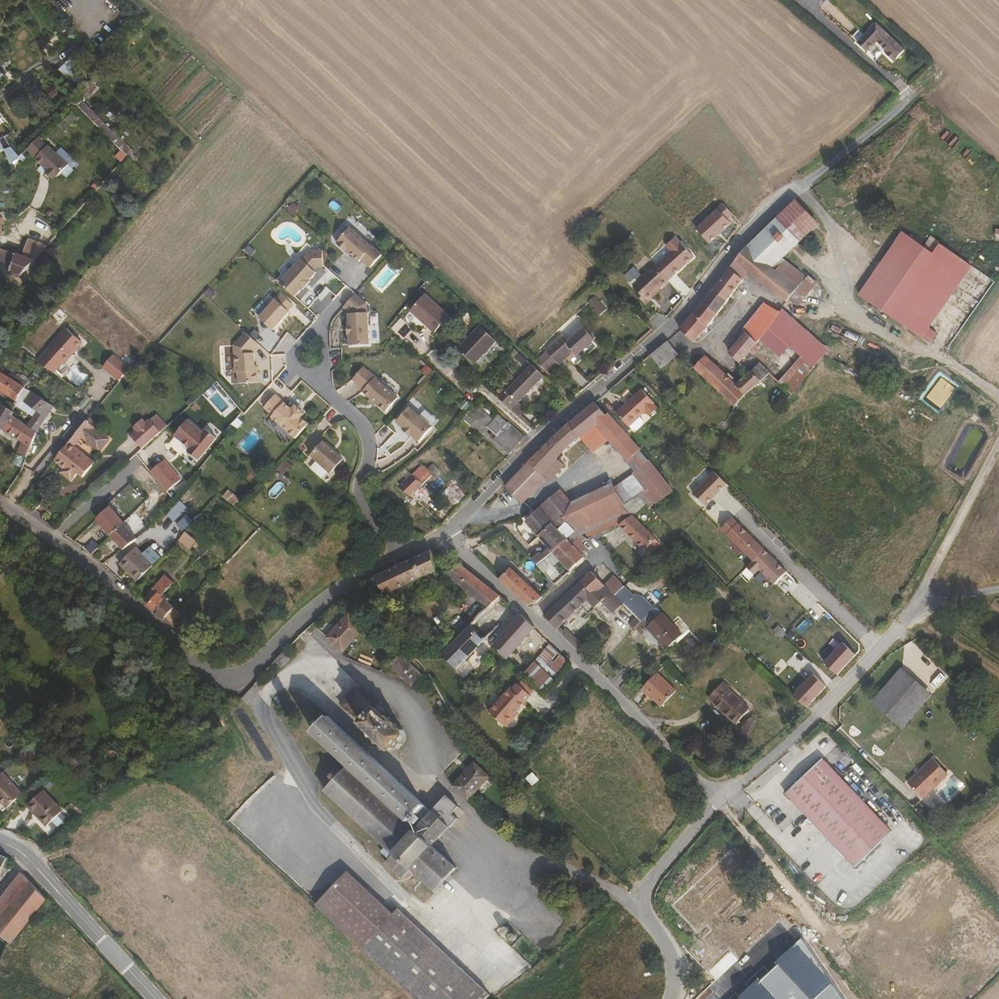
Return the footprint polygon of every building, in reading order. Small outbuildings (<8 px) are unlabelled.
[(905,51),(873,23),(852,47),(864,57),(875,45),(881,50),(878,54),(892,65),(905,51)] [(55,180),(70,166),(51,144),(35,158),(55,180)] [(6,151),(0,154),(0,164),(5,161),(8,168),(15,161),(16,160),(6,151)] [(24,161),(19,156),(16,160),(15,161),(20,165),(24,161)] [(783,255),(814,219),(791,199),(783,207),(768,221),(746,244),(774,266),(783,255)] [(370,247),(349,227),(335,242),(336,243),(335,244),(343,252),(345,250),(349,254),(357,262),(360,259),(369,267),(381,254),(371,245),(370,247)] [(910,321),(958,253),(940,241),(933,250),(904,230),(859,291),(920,335),(923,331),(910,321)] [(33,261),(46,246),(26,240),(19,257),(33,261)] [(798,284),(774,266),(746,244),(734,259),(774,290),(787,297),(789,295),(798,284)] [(308,280),(316,272),(312,269),(316,265),(323,264),(321,247),(312,248),(302,259),(301,259),(279,283),(294,296),(301,288),(302,289),(309,281),(308,280)] [(923,331),(972,263),(958,253),(910,321),(923,331)] [(19,277),(33,261),(19,257),(12,255),(5,271),(19,277)] [(806,272),(783,255),(774,266),(798,284),(806,272)] [(692,339),(741,278),(728,266),(679,327),(692,339)] [(650,305),(671,285),(656,269),(644,280),(635,289),(638,293),(650,305)] [(635,289),(644,280),(634,271),(625,279),(635,289)] [(798,301),(815,278),(807,271),(806,272),(798,284),(789,295),(798,301)] [(984,275),(972,296),(982,302),(994,280),(984,275)] [(368,344),(367,312),(366,312),(366,304),(354,293),(342,307),(348,312),(349,312),(349,324),(348,324),(349,334),(348,334),(348,345),(368,344)] [(650,305),(638,293),(635,296),(646,308),(650,305)] [(287,300),(280,294),(276,298),(283,305),(287,300)] [(446,317),(422,295),(408,311),(432,332),(446,317)] [(603,307),(592,296),(585,303),(596,314),(603,307)] [(270,330),(286,312),(285,311),(287,308),(283,305),(276,298),(274,300),(273,299),(256,317),(270,330)] [(777,336),(791,318),(779,308),(765,326),(776,335),(777,336)] [(407,329),(395,318),(386,328),(399,339),(407,329)] [(472,362),(493,339),(477,324),(456,347),(472,362)] [(566,362),(593,338),(581,326),(565,342),(558,336),(545,350),(554,359),(559,355),(566,362)] [(776,335),(765,326),(759,333),(770,342),(776,335)] [(65,363),(83,343),(66,329),(49,349),(65,363)] [(256,381),(255,369),(252,370),(251,352),(249,352),(249,350),(256,343),(243,331),(231,344),(233,371),(235,371),(236,382),(256,381)] [(736,361),(755,339),(746,332),(727,352),(736,361)] [(660,367),(677,352),(665,339),(649,354),(660,367)] [(544,370),(554,359),(545,350),(534,361),(544,370)] [(791,390),(814,364),(800,354),(777,379),(791,390)] [(734,383),(703,355),(692,366),(733,404),(767,371),(756,361),(734,383)] [(517,400),(543,375),(530,364),(505,389),(517,400)] [(397,398),(363,366),(352,378),(364,389),(362,390),(370,398),(376,403),(385,411),(397,398)] [(24,388),(0,372),(0,391),(16,401),(17,399),(24,388)] [(498,397),(505,389),(503,387),(495,394),(498,397)] [(53,408),(24,388),(17,399),(38,412),(28,426),(36,431),(38,433),(53,408)] [(517,400),(505,389),(498,397),(510,407),(517,400)] [(641,418),(647,412),(650,415),(657,408),(655,405),(656,405),(642,390),(617,414),(630,428),(641,418)] [(307,423),(300,416),(303,413),(293,404),(290,408),(274,394),(263,406),(272,414),(270,416),(294,438),(307,423)] [(376,403),(370,398),(367,400),(374,406),(376,403)] [(564,465),(557,458),(570,444),(579,437),(581,439),(595,426),(605,436),(633,466),(645,456),(635,445),(637,444),(608,413),(607,415),(594,403),(545,446),(530,461),(546,478),(549,480),(564,465)] [(12,414),(13,413),(4,407),(0,413),(0,428),(22,443),(15,453),(23,460),(36,431),(28,426),(18,418),(12,414)] [(18,418),(22,413),(16,408),(13,413),(12,414),(18,418)] [(418,443),(432,428),(409,408),(395,422),(403,428),(402,429),(410,437),(411,436),(418,443)] [(518,442),(505,431),(493,421),(484,413),(479,418),(493,429),(496,432),(491,437),(509,453),(518,442)] [(511,424),(512,424),(507,419),(504,421),(498,415),(493,421),(505,431),(511,424)] [(142,449),(160,432),(148,419),(146,421),(142,417),(133,426),(136,430),(129,436),(142,449)] [(190,417),(174,437),(202,459),(218,440),(190,417)] [(637,431),(644,424),(644,422),(641,418),(630,428),(634,431),(637,431)] [(88,419),(52,462),(57,466),(61,469),(59,471),(56,475),(68,484),(74,477),(78,480),(88,468),(78,459),(80,456),(71,449),(77,440),(95,455),(107,441),(93,429),(96,425),(88,419)] [(525,436),(511,424),(505,431),(518,442),(525,436)] [(591,449),(605,436),(595,426),(581,439),(591,449)] [(491,437),(496,432),(493,429),(488,434),(491,437)] [(342,459),(322,441),(309,455),(329,474),(342,459)] [(91,465),(80,456),(78,459),(88,468),(91,465)] [(660,474),(645,456),(633,466),(630,470),(643,486),(660,474)] [(166,458),(151,471),(168,492),(184,480),(166,458)] [(527,497),(546,478),(530,461),(508,485),(523,500),(524,499),(527,497)] [(410,497),(431,475),(433,477),(439,471),(431,463),(425,469),(419,463),(398,485),(410,497)] [(705,491),(719,477),(705,464),(692,478),(705,491)] [(643,486),(630,470),(610,485),(622,501),(635,492),(643,486)] [(654,498),(668,485),(660,474),(643,486),(654,498)] [(456,511),(468,500),(452,484),(440,496),(456,511)] [(583,541),(626,511),(619,504),(622,501),(610,485),(582,505),(565,521),(567,524),(575,532),(582,540),(583,541)] [(654,498),(643,486),(635,492),(647,504),(654,498)] [(565,521),(582,505),(560,489),(539,508),(554,524),(558,527),(565,521)] [(124,517),(111,503),(106,507),(119,522),(124,517)] [(126,530),(131,526),(124,517),(119,522),(106,507),(93,519),(107,534),(101,540),(104,543),(109,538),(118,548),(132,536),(126,530)] [(541,536),(554,524),(539,508),(536,511),(526,520),(541,536)] [(657,542),(629,513),(618,521),(632,535),(644,548),(648,551),(651,548),(657,542)] [(736,562),(753,545),(731,523),(714,540),(736,562)] [(560,530),(558,527),(554,524),(541,536),(552,547),(555,549),(568,538),(560,530)] [(575,532),(567,524),(560,530),(568,538),(575,532)] [(537,539),(528,530),(523,535),(532,544),(537,539)] [(198,543),(182,531),(174,538),(191,551),(198,543)] [(571,568),(585,554),(580,549),(584,545),(581,541),(582,540),(575,532),(568,538),(555,549),(554,550),(571,568)] [(644,548),(632,535),(626,541),(639,553),(644,548)] [(554,550),(555,549),(552,547),(544,554),(542,553),(535,559),(539,563),(554,550)] [(386,593),(436,568),(432,548),(368,580),(372,589),(381,584),(386,593)] [(147,564),(130,549),(116,563),(133,579),(147,564)] [(500,594),(480,577),(457,560),(452,565),(455,567),(450,573),(488,607),(500,594)] [(543,596),(514,567),(502,579),(528,605),(537,603),(543,596)] [(595,592),(606,581),(605,579),(592,567),(581,578),(595,592)] [(623,580),(614,570),(605,579),(606,581),(614,589),(623,580)] [(168,624),(169,623),(178,613),(165,602),(159,597),(162,594),(172,583),(164,576),(151,589),(155,593),(145,604),(160,617),(168,624)] [(589,598),(595,592),(581,578),(547,613),(549,614),(547,616),(558,628),(589,598)] [(614,589),(606,581),(595,592),(589,598),(596,605),(604,597),(615,609),(624,601),(622,598),(614,589)] [(648,609),(630,590),(626,594),(644,612),(648,609)] [(644,612),(626,594),(622,598),(624,601),(636,614),(640,618),(644,612)] [(681,631),(660,609),(644,624),(665,645),(681,631)] [(508,658),(536,625),(522,612),(495,645),(508,658)] [(343,650),(365,627),(351,613),(329,636),(343,650)] [(634,625),(640,618),(636,614),(630,621),(634,625)] [(459,668),(488,637),(472,623),(443,654),(459,668)] [(846,649),(833,637),(817,654),(830,666),(846,649)] [(545,691),(572,660),(552,641),(525,673),(545,691)] [(284,665),(293,656),(287,650),(278,659),(284,665)] [(425,673),(402,652),(391,664),(414,684),(425,673)] [(274,671),(281,664),(276,660),(270,667),(274,671)] [(807,665),(791,683),(804,695),(820,677),(807,665)] [(678,689),(658,670),(643,686),(664,705),(678,689)] [(886,754),(937,697),(906,670),(856,726),(886,754)] [(753,703),(728,677),(714,691),(719,696),(718,697),(738,718),(753,703)] [(520,712),(533,695),(519,683),(514,689),(512,688),(504,697),(520,712)] [(393,722),(391,716),(386,716),(357,688),(343,703),(371,731),(374,736),(378,736),(380,742),(386,743),(388,749),(393,749),(397,745),(402,747),(406,744),(404,738),(407,734),(406,729),(401,729),(399,722),(393,722)] [(520,712),(504,697),(500,701),(519,719),(521,716),(518,714),(520,712)] [(519,719),(500,701),(491,713),(510,729),(519,719)] [(436,812),(329,715),(315,731),(421,829),(436,812)] [(924,802),(951,777),(935,759),(908,786),(924,802)] [(890,835),(819,762),(782,797),(853,871),(890,835)] [(332,785),(347,769),(340,764),(326,779),(332,785)] [(473,801),(483,791),(487,794),(499,782),(480,764),(458,787),(473,801)] [(438,845),(421,829),(419,830),(350,766),(347,769),(332,785),(330,787),(439,889),(460,867),(437,846),(438,845)] [(11,767),(0,778),(0,796),(11,807),(31,787),(11,767)] [(439,889),(330,787),(328,789),(438,891),(439,889)] [(66,810),(46,789),(30,804),(50,826),(51,824),(65,811),(66,810)] [(438,845),(468,812),(451,796),(436,812),(421,829),(438,845)] [(69,821),(72,817),(69,814),(68,814),(65,811),(51,824),(55,828),(54,828),(57,832),(61,828),(61,827),(67,821),(69,821)] [(0,856),(0,875),(3,876),(4,874),(7,875),(14,867),(12,860),(0,856)] [(35,884),(27,875),(26,874),(0,906),(0,926),(35,884)] [(363,949),(396,914),(351,874),(320,908),(363,949)] [(51,901),(35,884),(0,926),(0,933),(15,945),(51,901)] [(400,909),(396,914),(363,949),(416,998),(491,998),(493,997),(400,909)]
